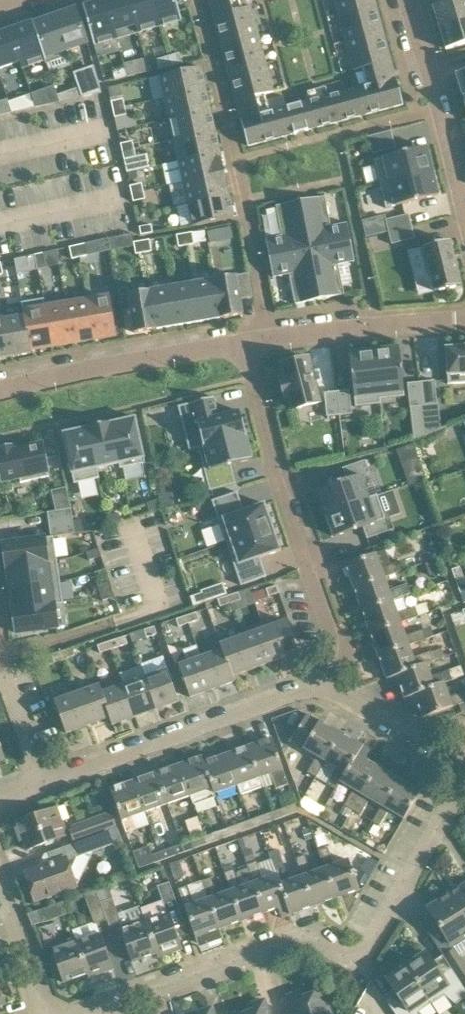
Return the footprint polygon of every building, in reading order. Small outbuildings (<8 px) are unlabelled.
[(105,0),(102,0),(83,6),(94,46),(116,39),(105,0)] [(116,39),(138,33),(128,0),(105,0),(116,39)] [(138,33),(160,27),(152,0),(128,0),(138,33)] [(160,27),(181,20),(176,0),(152,0),(160,27)] [(213,16),(242,8),(239,0),(209,0),(213,16)] [(338,13),(375,2),(375,0),(335,0),(338,13)] [(439,28),(464,20),(464,0),(453,0),(437,5),(433,6),(439,28)] [(338,13),(345,40),(383,30),(375,2),(338,13)] [(242,9),(242,8),(213,16),(220,44),(258,34),(251,6),(242,9)] [(55,17),(66,49),(87,42),(76,10),(55,17)] [(66,49),(55,17),(34,24),(33,21),(31,22),(45,61),(46,64),(68,56),(66,49)] [(439,28),(446,49),(464,43),(464,20),(439,28)] [(22,69),(45,61),(31,22),(8,30),(19,62),(22,69)] [(19,62),(8,30),(0,32),(0,68),(19,62)] [(362,67),(391,59),(383,30),(345,40),(353,70),(362,68),(362,67)] [(265,62),(258,34),(220,44),(228,72),(265,62)] [(171,67),(183,64),(180,53),(168,56),(171,67)] [(171,67),(168,56),(156,58),(159,70),(171,67)] [(367,86),(347,91),(354,118),(403,104),(391,59),(362,67),(362,68),(367,86)] [(228,72),(236,101),(264,93),(265,94),(273,92),(265,62),(228,72)] [(126,66),(128,76),(128,77),(139,74),(137,63),(126,66)] [(165,97),(206,88),(201,67),(160,76),(161,81),(165,97)] [(112,71),(115,79),(126,76),(124,68),(112,71)] [(75,73),(81,97),(102,93),(99,83),(95,69),(75,73)] [(463,97),(464,96),(464,71),(456,73),(463,97)] [(169,118),(210,110),(206,88),(165,97),(169,118)] [(32,93),(37,107),(50,104),(44,89),(32,93)] [(289,106),(296,134),(301,132),(306,131),(308,130),(354,118),(347,91),(301,103),(298,104),(294,105),(289,106)] [(20,98),(24,110),(37,107),(32,93),(20,98)] [(269,112),(265,94),(264,93),(236,101),(248,146),(294,134),(296,134),(289,106),(286,107),(269,112)] [(111,102),(113,110),(125,107),(123,99),(111,102)] [(125,107),(113,110),(114,117),(126,115),(125,107)] [(174,140),(215,131),(210,110),(169,118),(174,140)] [(179,161),(220,152),(215,131),(174,140),(179,161)] [(391,131),(368,137),(373,154),(396,148),(391,131)] [(120,144),(122,152),(134,149),(132,141),(120,144)] [(374,160),(380,184),(432,171),(426,147),(374,160)] [(136,157),(134,149),(122,152),(124,160),(136,157)] [(220,152),(179,161),(183,183),(224,174),(220,152)] [(438,195),(432,171),(380,184),(386,208),(438,195)] [(224,174),(183,183),(188,204),(229,195),(224,174)] [(130,186),(131,194),(143,191),(142,183),(130,186)] [(145,199),(143,191),(131,194),(133,202),(145,199)] [(229,195),(188,204),(193,225),(234,217),(234,215),(229,197),(229,195)] [(325,196),(300,201),(310,250),(351,242),(347,223),(331,226),(325,196)] [(265,239),(269,258),(310,250),(300,201),(276,206),(282,236),(265,239)] [(385,220),(388,232),(412,226),(409,214),(385,220)] [(153,233),(151,225),(139,227),(141,235),(153,233)] [(415,239),(412,226),(388,232),(391,244),(415,239)] [(231,227),(215,230),(217,242),(233,239),(231,227)] [(184,234),(186,246),(194,244),(192,232),(184,234)] [(186,246),(184,234),(176,235),(178,247),(186,246)] [(142,241),(144,253),(152,252),(150,240),(142,241)] [(144,253),(142,241),(134,242),(136,254),(144,253)] [(420,248),(427,275),(430,274),(434,292),(461,286),(450,241),(420,248)] [(351,242),(310,250),(320,300),(344,295),(338,265),(354,262),(351,242)] [(85,244),(77,246),(80,257),(88,256),(85,244)] [(80,257),(77,246),(69,247),(72,259),(80,257)] [(295,304),(320,300),(310,250),(269,258),(273,278),(289,275),(295,304)] [(35,255),(37,267),(45,265),(43,253),(35,255)] [(37,267),(35,255),(27,257),(29,269),(37,267)] [(215,279),(221,318),(243,314),(240,299),(252,297),(248,273),(215,279)] [(193,283),(199,322),(221,318),(215,279),(193,283)] [(178,325),(199,322),(193,283),(171,287),(178,325)] [(178,325),(171,287),(149,290),(156,329),(178,325)] [(149,290),(128,294),(134,333),(156,329),(149,290)] [(110,297),(88,301),(95,339),(116,335),(110,297)] [(30,350),(52,346),(45,304),(44,299),(21,303),(23,316),(25,316),(30,350)] [(66,300),(45,304),(52,346),(73,342),(67,305),(66,300)] [(95,339),(88,301),(67,305),(73,342),(95,339)] [(10,357),(4,319),(3,315),(0,315),(0,359),(10,357)] [(31,353),(30,350),(25,316),(23,316),(4,319),(10,357),(31,353)] [(445,347),(448,384),(464,383),(464,346),(462,346),(445,347)] [(379,399),(381,399),(404,396),(399,348),(374,350),(379,399)] [(379,399),(374,350),(349,353),(355,407),(381,404),(381,399),(379,399)] [(280,365),(284,377),(280,378),(285,398),(289,397),(292,410),(319,403),(308,358),(280,365)] [(434,380),(421,382),(423,406),(437,404),(434,380)] [(410,407),(423,406),(421,382),(407,383),(410,407)] [(337,392),(339,415),(352,414),(349,390),(337,392)] [(327,417),(339,415),(337,392),(324,393),(327,417)] [(198,447),(246,435),(240,411),(218,417),(213,397),(178,406),(189,451),(199,448),(198,447)] [(135,417),(111,423),(120,464),(119,464),(120,469),(145,463),(135,417)] [(120,464),(111,423),(110,423),(110,422),(88,427),(88,428),(87,428),(96,469),(97,468),(119,464),(120,464)] [(99,478),(97,468),(96,469),(87,428),(68,432),(63,433),(74,483),(99,478)] [(209,491),(235,484),(231,465),(252,459),(246,435),(198,447),(199,448),(209,491)] [(19,478),(20,483),(49,477),(42,444),(15,450),(14,446),(0,449),(0,470),(2,482),(19,478)] [(414,445),(396,451),(404,474),(422,468),(414,445)] [(342,468),(346,480),(318,490),(326,513),(368,499),(368,498),(360,476),(369,472),(365,460),(342,468)] [(172,506),(170,492),(160,493),(162,507),(172,506)] [(216,514),(226,543),(272,527),(264,504),(243,511),(241,505),(237,492),(211,501),(216,514)] [(377,494),(368,498),(368,499),(326,513),(335,537),(363,527),(367,539),(390,531),(377,494)] [(158,500),(147,504),(149,511),(161,508),(158,500)] [(49,525),(73,521),(71,509),(47,512),(49,525)] [(118,513),(107,517),(109,525),(121,521),(118,513)] [(73,521),(75,533),(83,532),(81,520),(73,521)] [(51,537),(53,537),(74,534),(73,521),(49,525),(51,537)] [(280,551),(272,527),(226,543),(236,572),(240,585),(266,577),(261,563),(259,558),(280,551)] [(53,537),(51,537),(3,544),(7,566),(57,559),(53,537)] [(98,549),(86,553),(89,560),(100,557),(98,549)] [(399,561),(390,564),(385,550),(345,564),(354,588),(384,577),(402,571),(399,561)] [(60,581),(57,559),(7,566),(7,568),(8,568),(11,588),(60,581)] [(439,560),(426,565),(430,578),(444,573),(439,560)] [(452,570),(455,581),(464,578),(460,567),(452,570)] [(354,588),(362,610),(392,599),(392,600),(410,594),(407,584),(389,590),(384,577),(354,588)] [(464,578),(455,581),(460,594),(464,593),(464,581),(464,578)] [(60,581),(11,588),(14,609),(13,609),(13,611),(54,605),(63,604),(60,581)] [(97,586),(100,593),(111,589),(109,582),(97,586)] [(196,602),(228,592),(225,583),(193,593),(196,602)] [(268,597),(279,593),(276,585),(266,589),(268,597)] [(114,597),(111,589),(100,593),(102,601),(114,597)] [(239,592),(228,595),(231,603),(241,600),(239,592)] [(231,603),(228,595),(218,599),(221,607),(231,603)] [(397,613),(392,600),(392,599),(362,610),(370,633),(400,623),(418,616),(415,607),(397,613)] [(57,627),(54,605),(13,611),(17,633),(57,627)] [(187,615),(190,624),(200,620),(197,612),(187,615)] [(190,624),(187,615),(177,619),(180,627),(190,624)] [(298,653),(286,621),(265,628),(276,660),(298,653)] [(370,633),(378,655),(426,638),(423,629),(405,636),(400,623),(370,633)] [(157,634),(154,626),(144,630),(146,637),(157,634)] [(254,668),(276,660),(265,628),(243,636),(254,668)] [(107,642),(110,650),(128,643),(125,636),(107,642)] [(221,644),(223,650),(233,676),(254,668),(243,636),(221,644)] [(426,639),(426,638),(378,655),(374,657),(378,669),(382,668),(386,678),(426,664),(434,661),(431,651),(413,658),(408,645),(426,639)] [(107,642),(97,645),(100,653),(105,652),(110,650),(107,642)] [(75,656),(72,648),(62,651),(65,659),(75,656)] [(235,681),(233,676),(223,650),(201,657),(212,689),(235,681)] [(65,659),(62,651),(52,655),(54,663),(65,659)] [(178,665),(190,697),(212,689),(201,657),(178,665)] [(399,684),(404,697),(444,683),(452,680),(449,670),(431,677),(426,664),(386,678),(389,687),(399,684)] [(145,677),(156,709),(178,701),(167,670),(145,677)] [(134,717),(156,709),(145,677),(123,685),(134,717)] [(464,702),(464,691),(449,697),(444,683),(404,697),(407,706),(417,703),(422,718),(458,704),(464,702)] [(113,725),(102,693),(99,685),(76,693),(87,725),(109,718),(112,725),(113,725)] [(123,685),(102,693),(113,725),(134,717),(123,685)] [(66,733),(87,725),(76,693),(54,701),(66,733)] [(315,778),(324,762),(340,733),(319,721),(319,722),(307,714),(292,740),(305,748),(304,749),(317,757),(307,773),(315,778)] [(336,769),(326,785),(321,794),(330,799),(340,781),(360,744),(340,733),(324,762),(336,769)] [(264,776),(270,791),(288,785),(272,738),(249,746),(260,778),(264,776)] [(343,805),(352,810),(376,766),(365,759),(370,750),(360,744),(340,781),(353,789),(343,805)] [(226,754),(237,786),(240,794),(263,785),(260,778),(249,746),(226,754)] [(204,762),(213,788),(215,793),(237,786),(226,754),(204,762)] [(202,757),(180,765),(191,796),(213,788),(204,762),(202,757)] [(180,765),(156,773),(168,804),(191,796),(180,765)] [(398,778),(376,766),(352,810),(360,815),(369,798),(382,806),(398,778)] [(156,773),(133,781),(145,812),(168,804),(156,773)] [(390,811),(404,819),(420,791),(398,778),(382,806),(372,822),(381,827),(390,811)] [(132,817),(145,812),(133,781),(110,789),(126,833),(136,829),(132,817)] [(286,816),(298,812),(295,804),(283,808),(286,816)] [(312,804),(308,810),(319,817),(323,811),(312,804)] [(16,822),(27,850),(67,835),(57,807),(16,822)] [(109,831),(117,828),(111,812),(90,820),(92,824),(69,832),(74,844),(81,842),(110,832),(109,831)] [(262,817),(249,821),(252,829),(264,824),(262,817)] [(252,829),(249,821),(238,824),(241,832),(252,829)] [(322,828),(311,832),(318,850),(327,847),(329,846),(322,828)] [(114,845),(110,832),(81,842),(86,855),(114,845)] [(205,836),(208,844),(219,840),(216,832),(205,836)] [(196,848),(208,844),(205,836),(193,841),(196,848)] [(63,859),(25,873),(35,901),(76,886),(70,871),(77,858),(86,855),(81,842),(74,844),(72,845),(72,844),(60,849),(63,859)] [(149,846),(133,852),(139,869),(163,860),(160,852),(152,855),(149,846)] [(335,898),(359,890),(349,859),(334,865),(327,847),(318,850),(324,868),(335,898)] [(171,848),(160,852),(163,860),(174,856),(171,848)] [(279,849),(269,852),(273,865),(284,861),(279,849)] [(247,852),(243,853),(246,864),(255,860),(252,850),(247,852)] [(295,858),(302,876),(313,906),(335,898),(324,868),(311,873),(305,855),(295,858)] [(179,860),(169,863),(175,880),(185,877),(179,860)] [(240,887),(233,869),(230,860),(220,863),(230,891),(241,921),(264,913),(253,883),(240,887)] [(290,914),(276,874),(263,879),(256,861),(247,865),(253,883),(264,913),(278,908),(281,918),(290,914)] [(273,866),(276,874),(290,914),(313,906),(302,876),(289,881),(283,863),(273,866)] [(201,881),(208,899),(219,929),(241,921),(230,891),(217,895),(211,878),(201,881)] [(170,882),(157,887),(167,915),(146,923),(156,954),(157,957),(182,949),(175,929),(185,925),(170,882)] [(450,894),(464,919),(464,885),(450,894)] [(107,886),(96,891),(100,903),(112,899),(107,886)] [(222,939),(219,929),(208,899),(194,904),(188,886),(178,889),(197,943),(206,939),(208,944),(222,939)] [(106,919),(100,903),(96,891),(83,895),(93,924),(106,919)] [(464,937),(464,919),(450,894),(428,908),(451,945),(464,937)] [(112,899),(100,903),(106,919),(109,927),(121,922),(112,899)] [(62,903),(38,911),(42,923),(66,915),(62,903)] [(120,928),(132,962),(156,954),(146,923),(145,919),(120,928)] [(76,942),(87,974),(88,978),(113,969),(100,934),(76,942)] [(63,982),(87,974),(76,942),(75,938),(50,947),(63,982)] [(456,949),(444,957),(461,984),(464,981),(464,963),(456,949)] [(403,961),(431,1003),(443,994),(455,1004),(464,997),(464,990),(451,969),(442,976),(426,952),(420,956),(418,954),(413,954),(403,961)] [(403,961),(392,968),(390,973),(392,976),(386,979),(402,1003),(392,1009),(395,1013),(419,1013),(418,1012),(431,1003),(403,961)] [(328,1007),(325,1008),(319,992),(301,999),(299,993),(288,997),(294,1013),(293,1013),(330,1013),(328,1007)] [(264,1001),(252,1005),(255,1011),(245,1013),(269,1013),(264,1001)]
